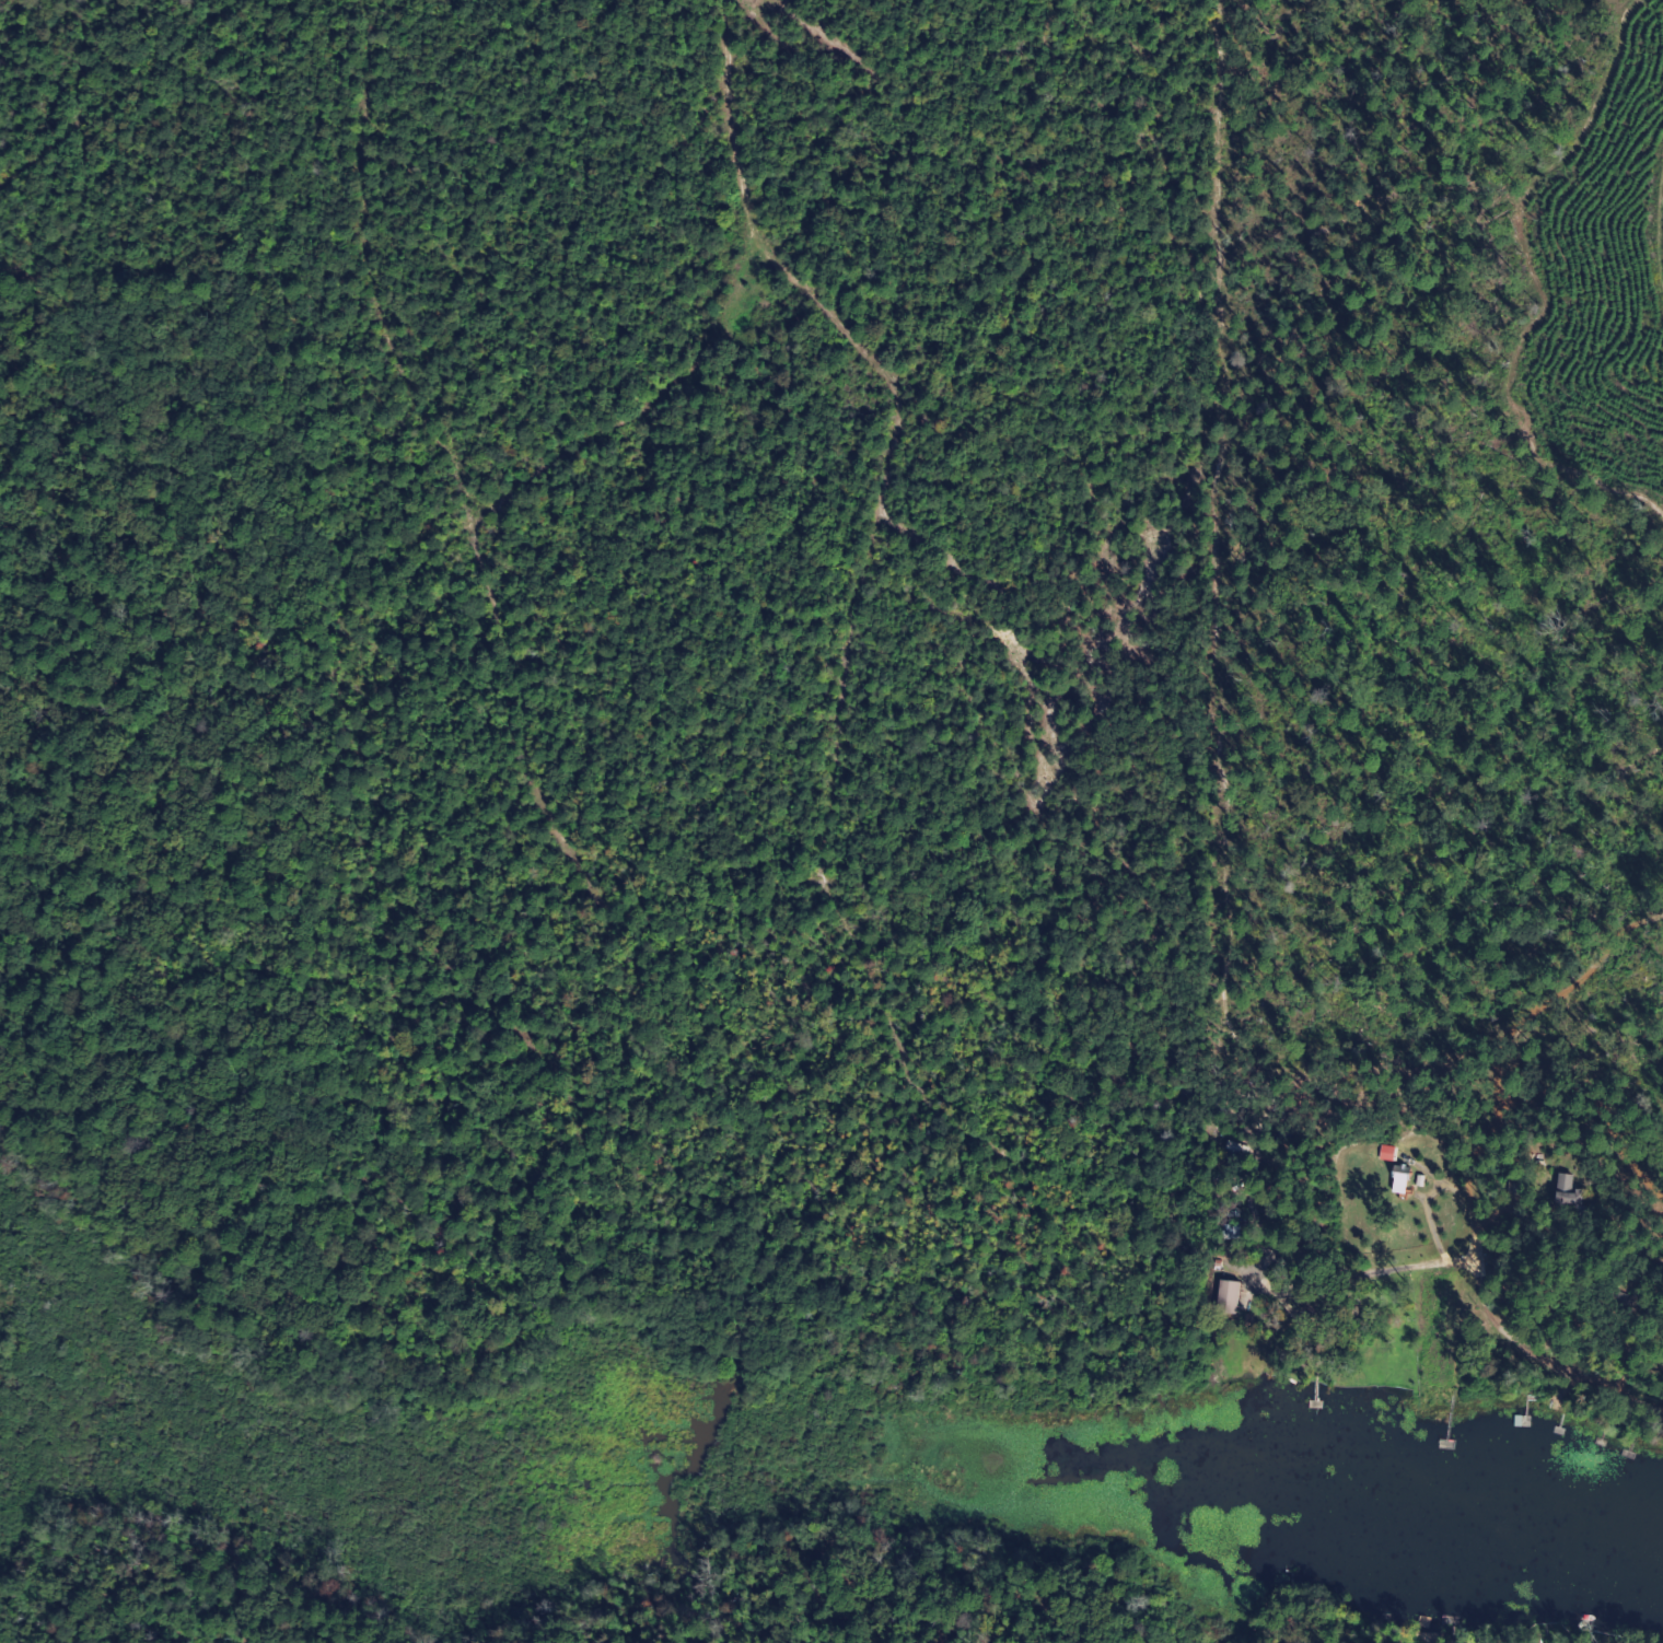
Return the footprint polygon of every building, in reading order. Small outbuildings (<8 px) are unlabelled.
[(1399,1147),(1384,1145),(1383,1159),(1398,1160),(1399,1147)] [(1416,1170),(1399,1169),(1397,1193),(1415,1194),(1416,1170)] [(1219,1312),(1242,1313),(1244,1282),(1221,1281),(1219,1312)]
